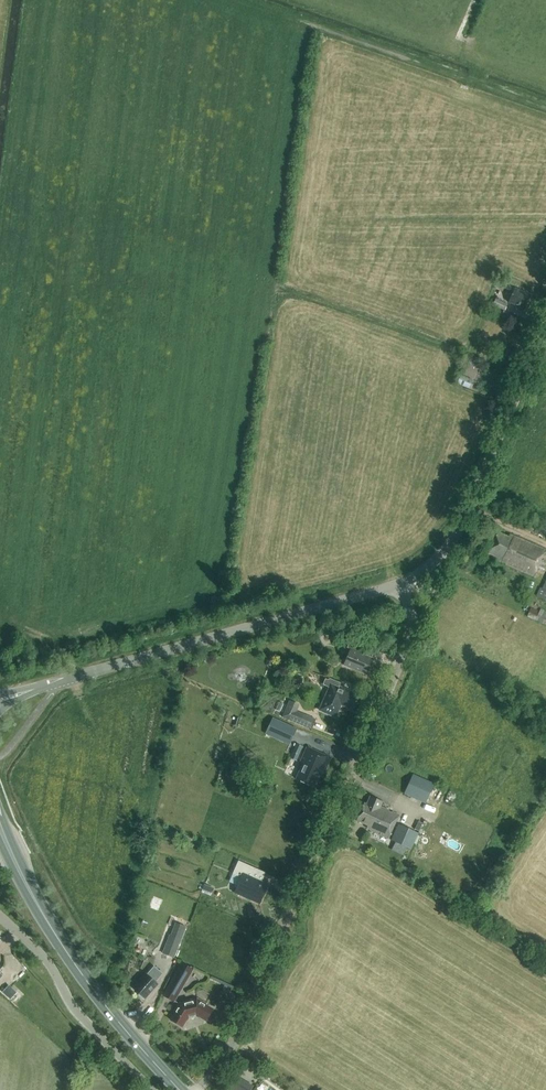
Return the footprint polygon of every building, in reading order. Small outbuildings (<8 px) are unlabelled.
[(494,289),(502,292),(506,282),(499,278),(494,289)] [(508,302),(524,310),(531,295),(515,287),(514,289),(508,286),(505,292),(512,295),(508,302)] [(504,311),(508,304),(495,298),(492,306),(504,311)] [(470,388),(474,379),(459,373),(455,383),(470,388)] [(498,560),(505,564),(505,565),(534,577),(538,567),(543,569),(545,561),(542,559),(545,550),(511,535),(510,538),(497,532),(488,554),(498,559),(498,560)] [(534,603),(545,609),(545,580),(542,589),(539,588),(536,596),(537,597),(534,603)] [(531,608),(527,618),(545,626),(545,612),(540,610),(538,614),(535,613),(536,610),(531,608)] [(365,675),(372,659),(364,655),(367,648),(349,641),(346,648),(350,650),(343,665),(365,675)] [(327,680),(325,679),(323,685),(330,688),(320,710),(331,715),(337,703),(351,710),(358,695),(341,688),(341,690),(338,688),(340,683),(330,678),(327,680)] [(299,705),(289,700),(282,716),(311,729),(315,720),(296,711),(299,705)] [(291,745),(298,728),(274,718),(267,734),(291,745)] [(289,758),(296,761),(303,747),(296,744),(289,758)] [(331,757),(306,747),(299,764),(302,766),(296,780),(307,784),(308,787),(310,788),(313,787),(314,787),(320,773),(323,775),(331,757)] [(435,783),(413,773),(404,793),(426,803),(435,783)] [(253,791),(245,788),(243,794),(251,797),(253,791)] [(399,815),(380,806),(382,802),(370,797),(366,804),(363,803),(356,821),(366,826),(365,828),(370,830),(370,831),(388,839),(399,815)] [(459,821),(465,823),(468,812),(462,810),(459,821)] [(399,824),(391,840),(411,849),(418,833),(399,824)] [(233,892),(260,904),(268,884),(251,876),(255,868),(238,861),(232,874),(240,877),(233,892)] [(175,923),(170,935),(169,935),(162,953),(174,958),(186,927),(175,923)] [(193,969),(181,962),(162,995),(174,1002),(193,969)] [(141,998),(143,997),(145,999),(157,985),(155,983),(162,974),(154,967),(147,975),(146,975),(134,989),(139,993),(138,995),(141,998)] [(17,992),(8,984),(2,991),(11,999),(17,992)] [(187,1020),(188,1018),(196,1016),(198,1017),(199,1016),(206,1020),(212,1010),(205,1006),(206,1005),(197,1000),(179,1004),(174,1013),(176,1014),(171,1021),(181,1027),(185,1020),(187,1020)] [(235,1075),(227,1088),(231,1089),(233,1089),(234,1089),(235,1089),(250,1089),(252,1085),(235,1075)]
